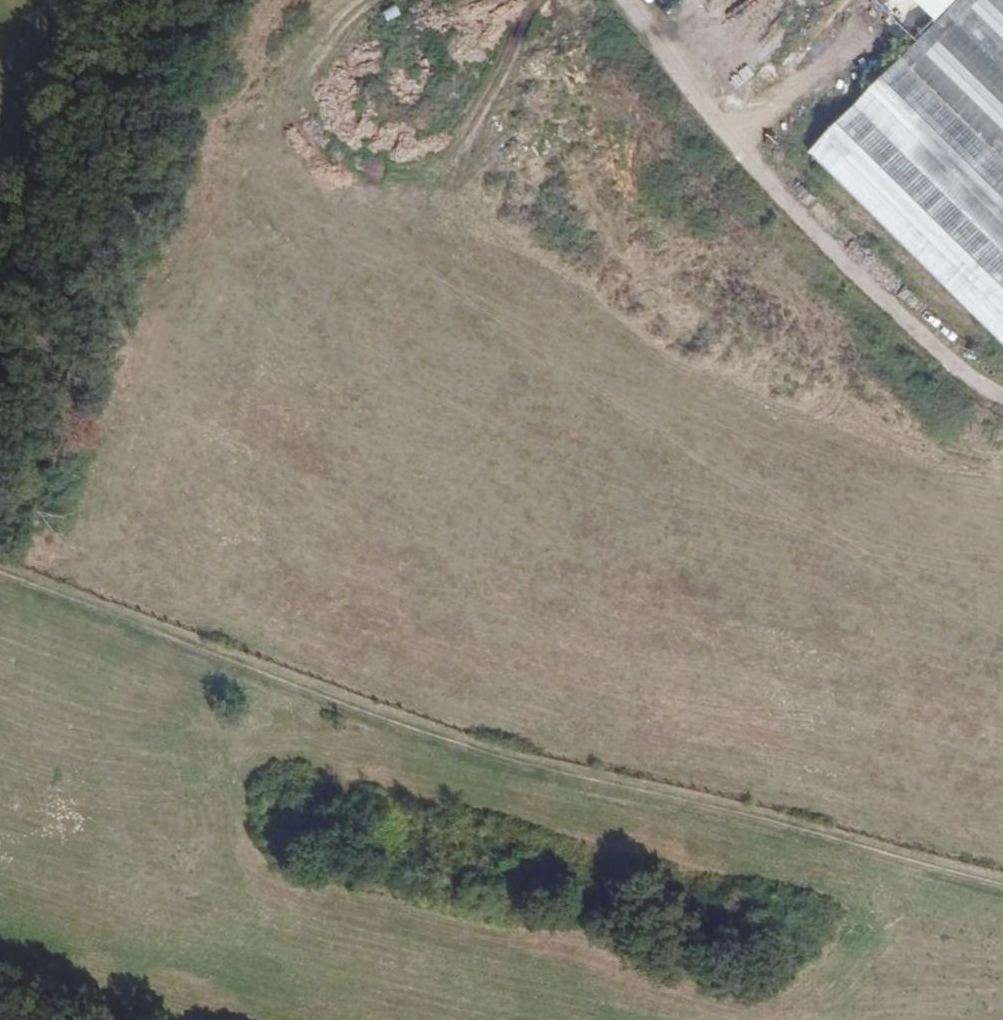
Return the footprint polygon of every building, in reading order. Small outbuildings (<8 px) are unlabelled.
[(811,154),(1002,339),(1002,0),(961,0),(811,154)]
